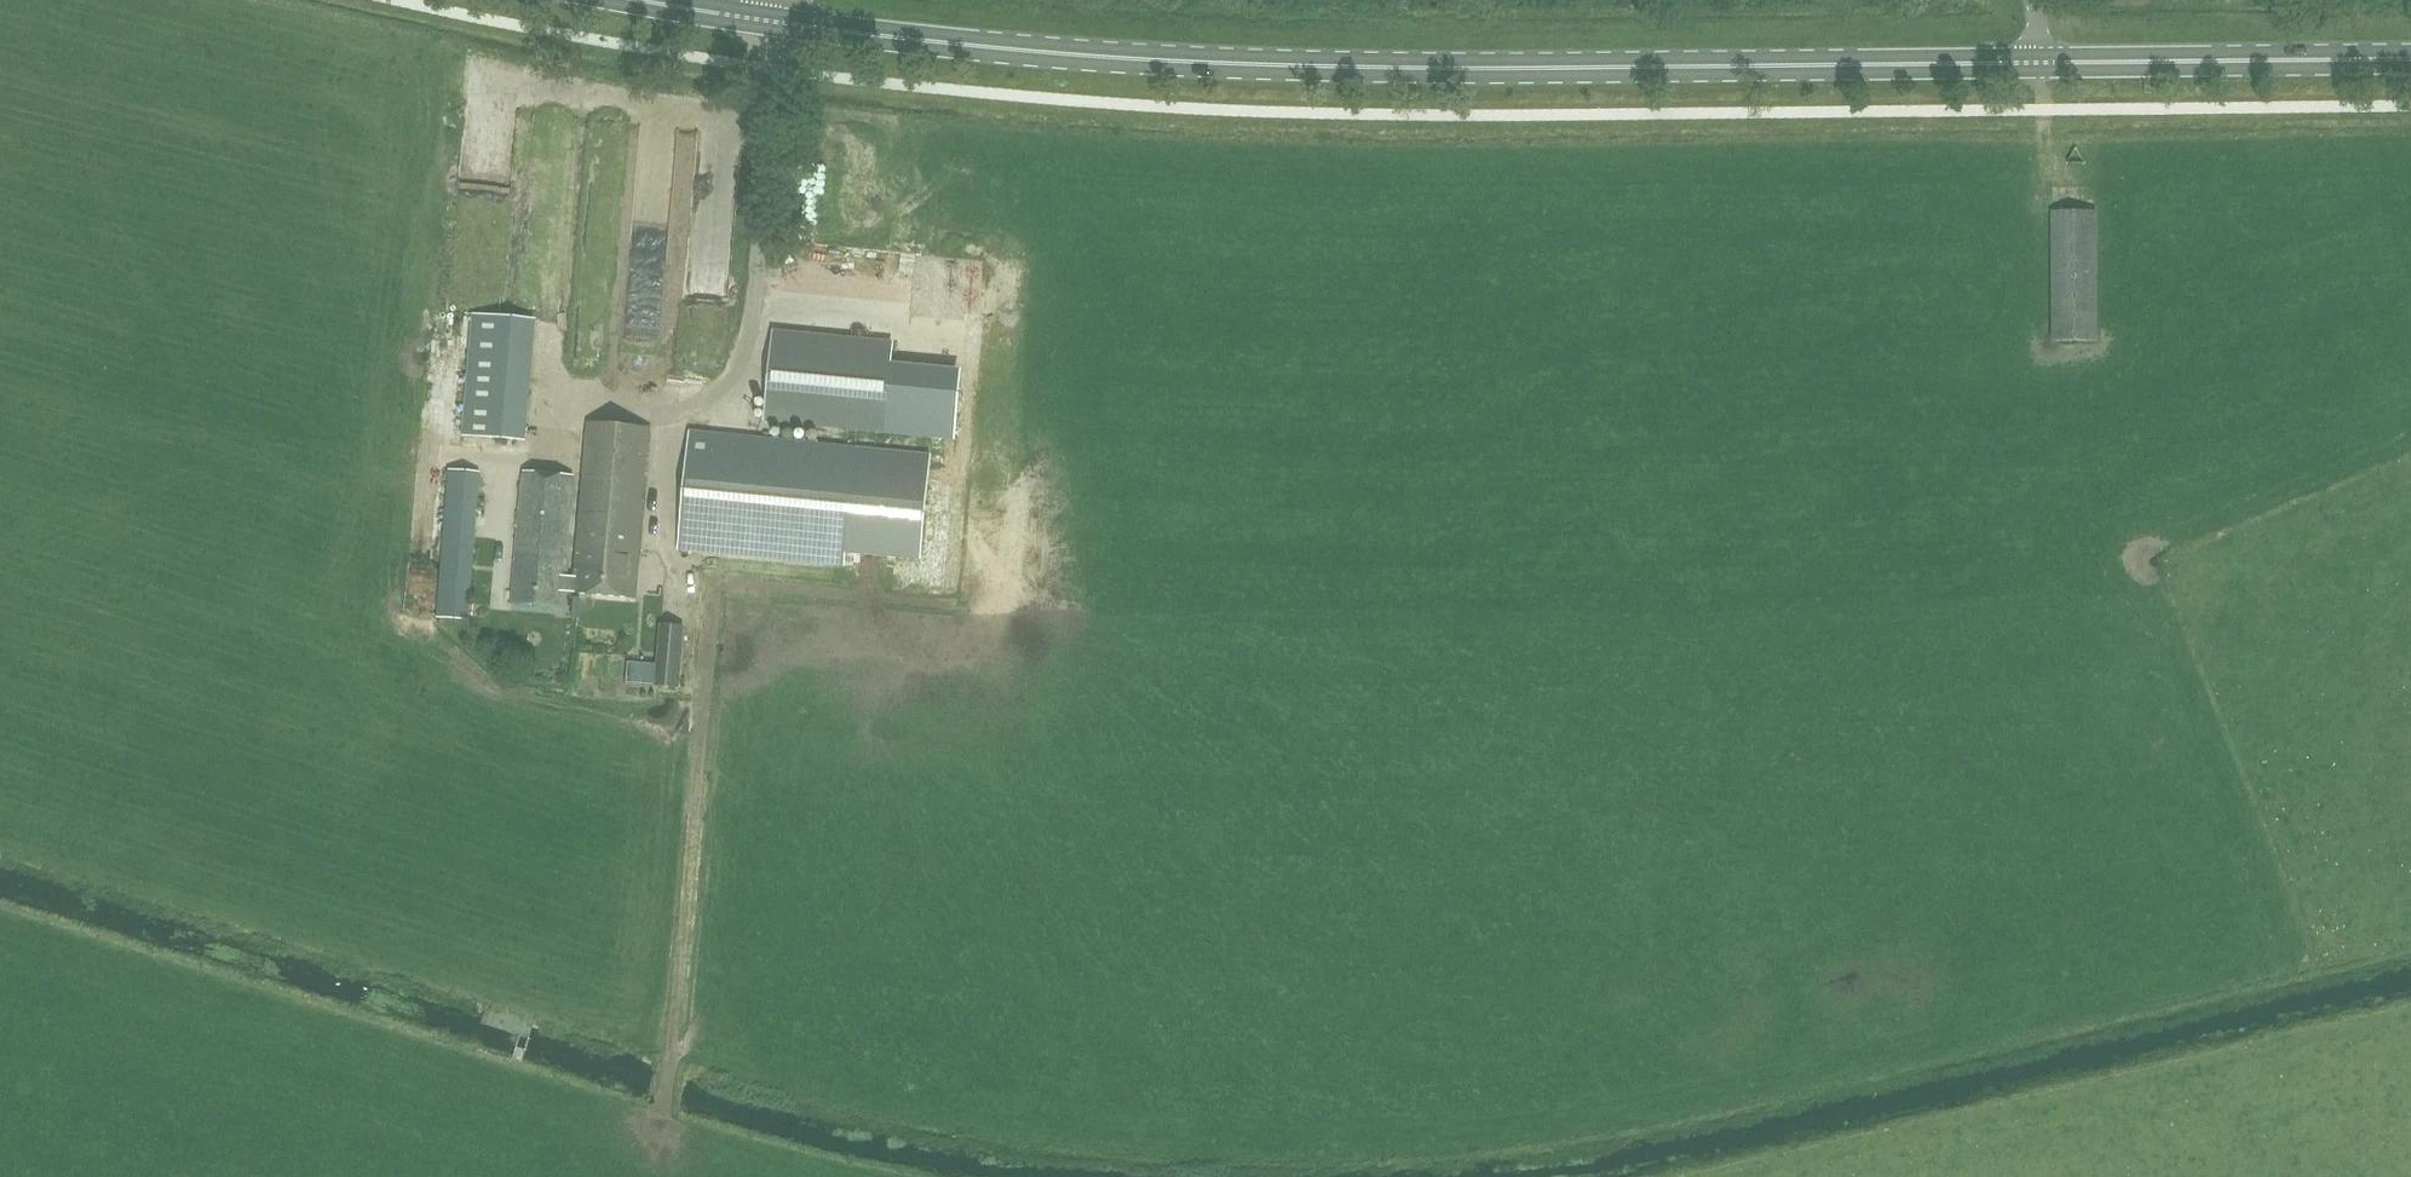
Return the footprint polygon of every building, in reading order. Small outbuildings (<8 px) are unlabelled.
[(2051,210),(2053,340),(2097,339),(2094,209),(2051,210)] [(683,272),(684,285),(723,283),(722,269),(683,272)] [(678,357),(677,304),(657,305),(658,358),(678,357)] [(464,428),(515,429),(517,307),(466,306),(464,428)] [(774,333),(767,416),(885,427),(892,343),(774,333)] [(525,473),(514,603),(563,607),(565,591),(574,591),(574,593),(637,598),(652,428),(589,422),(575,578),(566,577),(575,477),(525,473)] [(855,447),(691,431),(679,548),(843,565),(845,540),(864,542),(869,488),(851,487),(855,447)] [(469,619),(480,472),(450,470),(439,616),(469,619)] [(403,596),(425,597),(426,577),(404,577),(403,596)] [(660,624),(657,664),(655,685),(678,687),(683,626),(660,624)]
